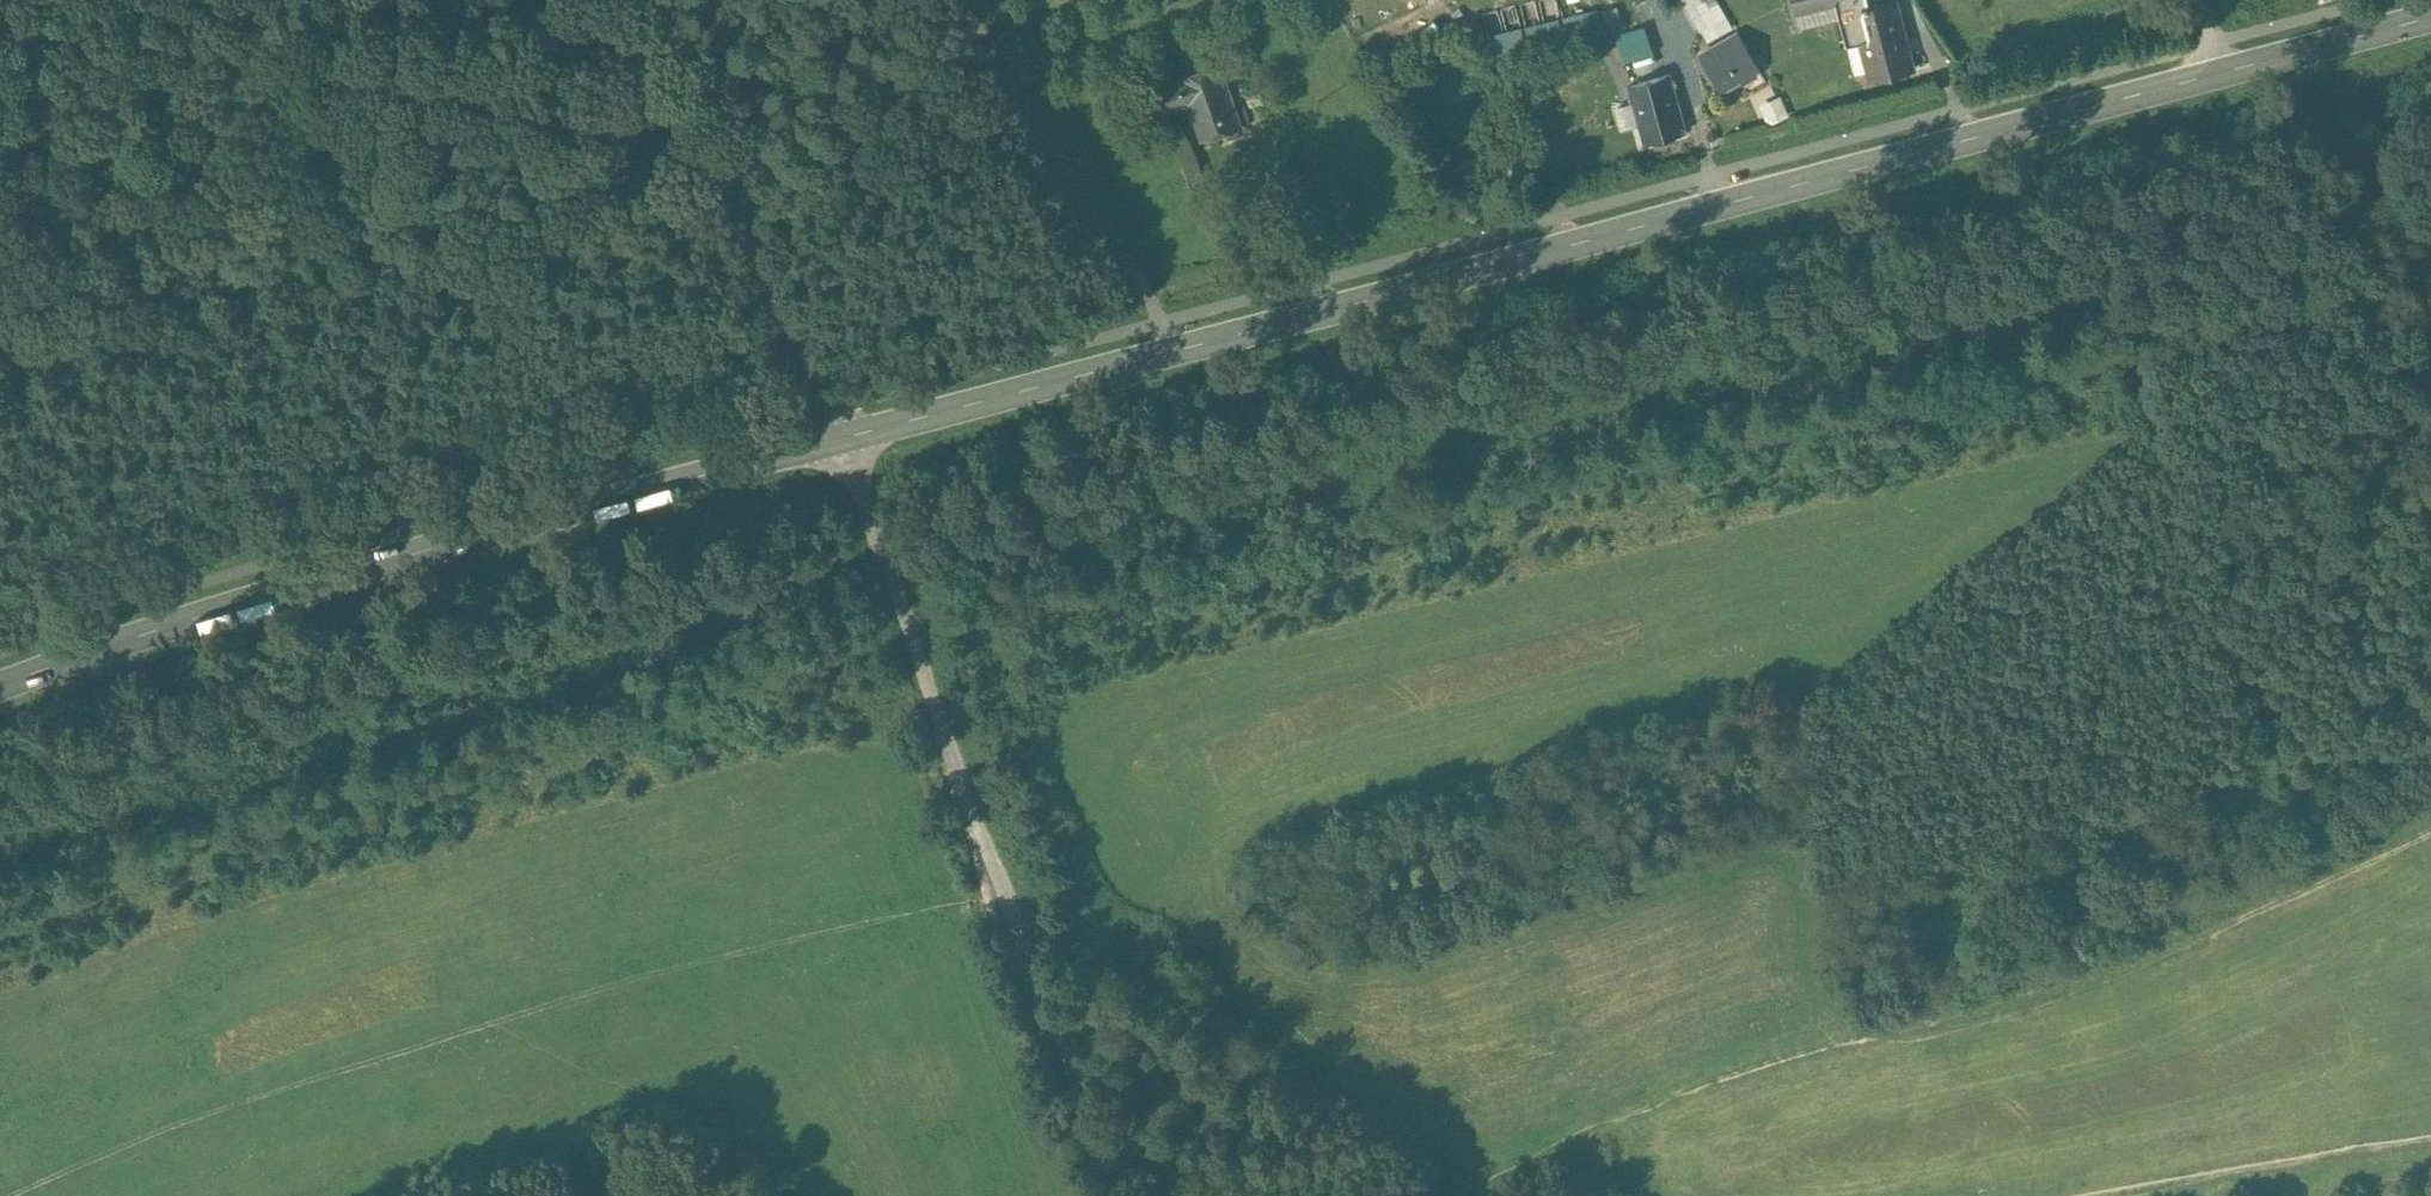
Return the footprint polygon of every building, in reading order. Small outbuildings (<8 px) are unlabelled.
[(1718,0),(1685,0),(1708,39),(1720,32),(1732,24),(1718,0)] [(1796,12),(1835,2),(1843,0),(1793,0),(1796,12)] [(1852,10),(1869,6),(1867,0),(1843,0),(1835,2),(1839,18),(1847,47),(1861,43),(1852,10)] [(1896,0),(1892,0),(1869,6),(1852,10),(1861,43),(1871,81),(1914,70),(1896,0)] [(1835,2),(1796,12),(1800,28),(1839,18),(1835,2)] [(1653,54),(1646,25),(1624,31),(1617,6),(1603,10),(1610,35),(1615,33),(1623,62),(1653,54)] [(1759,70),(1738,33),(1701,54),(1721,91),(1759,70)] [(1242,126),(1220,62),(1179,76),(1162,82),(1171,109),(1189,103),(1202,139),(1242,126)] [(1670,74),(1628,86),(1645,144),(1686,132),(1670,74)] [(1162,82),(1142,89),(1157,113),(1171,109),(1162,82)] [(1781,97),(1764,106),(1771,122),(1789,114),(1781,97)]
